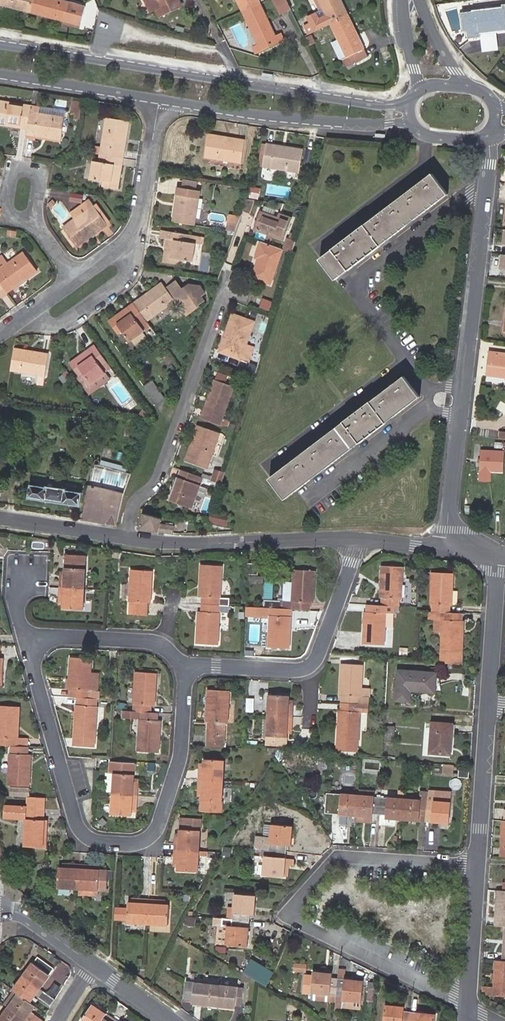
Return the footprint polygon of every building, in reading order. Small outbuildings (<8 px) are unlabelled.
[(28,12),(31,0),(0,0),(0,5),(28,12)] [(28,12),(64,22),(63,26),(71,28),(77,5),(58,0),(31,0),(28,12)] [(152,13),(157,10),(160,17),(182,7),(179,0),(145,0),(152,13)] [(260,3),(259,0),(237,0),(242,11),(260,3)] [(287,0),(274,0),(280,14),(291,8),(287,0)] [(319,10),(323,9),(319,0),(314,0),(319,10)] [(348,15),(341,0),(319,0),(323,9),(327,17),(330,24),(348,15)] [(260,3),(242,11),(258,45),(254,46),(258,53),(284,40),(281,34),(276,36),(260,3)] [(473,11),(476,33),(504,30),(502,8),(473,11)] [(468,34),(476,33),(473,11),(465,12),(468,34)] [(305,27),(308,34),(330,24),(327,17),(319,21),(316,15),(308,18),(311,25),(305,27)] [(368,55),(348,15),(330,24),(338,41),(346,56),(343,58),(347,66),(368,55)] [(313,36),(305,39),(309,46),(316,43),(313,36)] [(346,56),(338,41),(332,44),(339,60),(343,58),(346,56)] [(32,106),(0,101),(0,125),(28,129),(31,112),(32,106)] [(28,129),(27,134),(61,139),(64,117),(40,113),(31,112),(28,129)] [(100,154),(124,158),(129,122),(106,118),(101,147),(100,154)] [(245,141),(209,135),(206,158),(242,163),(245,141)] [(302,150),(267,144),(264,167),(299,173),(302,150)] [(119,188),(124,158),(100,154),(99,162),(94,161),(91,179),(104,181),(103,186),(119,188)] [(447,194),(433,175),(321,259),(335,279),(447,194)] [(179,189),(174,221),(195,224),(200,192),(179,189)] [(255,200),(248,199),(243,212),(250,214),(255,200)] [(65,226),(65,227),(94,207),(90,201),(72,215),(75,219),(65,226)] [(110,223),(97,204),(94,207),(108,225),(110,223)] [(108,225),(94,207),(65,227),(79,246),(108,225)] [(274,217),(259,210),(253,226),(281,238),(290,218),(276,212),(274,217)] [(228,229),(237,231),(241,216),(231,214),(228,229)] [(190,235),(163,231),(161,239),(167,240),(164,262),(180,264),(181,258),(193,260),(196,244),(189,243),(190,235)] [(206,238),(190,235),(189,243),(196,244),(205,246),(206,238)] [(269,283),(281,248),(261,241),(255,257),(259,259),(253,277),(269,283)] [(37,270),(24,251),(8,263),(2,255),(0,256),(0,282),(4,288),(7,293),(37,270)] [(206,296),(201,287),(194,292),(190,285),(183,290),(177,281),(168,286),(190,317),(201,309),(200,307),(205,303),(202,299),(206,296)] [(175,300),(162,282),(134,302),(147,321),(175,300)] [(255,302),(268,307),(270,302),(257,297),(255,302)] [(147,321),(134,302),(109,321),(118,334),(124,330),(131,340),(145,331),(151,339),(157,334),(147,321)] [(239,354),(238,359),(246,361),(252,345),(245,342),(252,320),(231,312),(224,330),(227,332),(222,348),(239,354)] [(217,351),(238,359),(239,354),(222,348),(227,332),(224,330),(217,351)] [(92,384),(106,374),(102,368),(108,364),(95,346),(70,363),(80,377),(85,373),(92,384)] [(48,354),(15,348),(11,371),(45,376),(48,354)] [(443,349),(442,358),(453,360),(454,350),(443,349)] [(496,356),(496,352),(490,351),(487,374),(504,377),(504,357),(496,356)] [(213,379),(198,418),(217,425),(220,418),(232,386),(224,383),(227,376),(215,372),(213,379)] [(22,380),(36,383),(38,376),(23,373),(22,380)] [(110,379),(106,374),(92,384),(85,373),(80,377),(91,392),(110,379)] [(419,397),(404,377),(270,478),(285,499),(419,397)] [(152,379),(143,384),(161,410),(165,397),(152,379)] [(150,414),(143,409),(139,416),(146,420),(150,414)] [(217,425),(224,428),(226,421),(220,418),(217,425)] [(192,445),(212,451),(218,434),(196,427),(190,445),(192,445)] [(502,471),(503,452),(504,452),(504,443),(495,443),(495,451),(482,450),(481,471),(502,471)] [(206,470),(212,451),(192,445),(190,453),(188,452),(184,463),(206,470)] [(203,479),(180,471),(169,499),(178,503),(185,505),(192,508),(203,479)] [(29,497),(80,505),(82,493),(67,490),(67,489),(48,486),(47,488),(31,485),(29,497)] [(117,525),(124,493),(90,485),(83,520),(117,525)] [(229,514),(211,510),(208,520),(226,525),(229,514)] [(140,528),(159,531),(161,522),(162,519),(144,515),(140,528)] [(166,525),(161,523),(159,531),(174,533),(175,526),(169,525),(170,523),(167,522),(166,525)] [(78,544),(59,541),(58,547),(77,550),(78,544)] [(60,587),(84,589),(86,556),(67,555),(66,570),(65,580),(60,580),(60,587)] [(259,574),(259,564),(249,563),(247,583),(265,585),(265,575),(259,574)] [(203,595),(202,603),(221,604),(229,605),(229,598),(221,597),(223,566),(201,565),(200,595),(203,595)] [(384,606),(399,606),(399,598),(401,598),(403,567),(382,566),(380,597),(382,597),(382,605),(384,606)] [(152,571),(132,570),(130,613),(147,614),(148,601),(151,601),(152,571)] [(289,608),(311,610),(311,603),(314,603),(316,571),(295,570),(294,583),(286,583),(285,601),(266,600),(265,607),(289,608)] [(433,611),(436,611),(448,612),(449,604),(452,604),(453,574),(433,573),(431,603),(433,603),(433,611)] [(83,609),(84,589),(60,587),(59,595),(65,596),(64,605),(64,608),(83,609)] [(229,612),(229,605),(221,604),(202,603),(202,611),(199,611),(197,643),(218,644),(220,612),(229,612)] [(400,606),(399,606),(384,606),(382,605),(368,604),(367,611),(365,611),(363,643),(385,644),(386,627),(392,627),(393,613),(399,614),(400,606)] [(265,607),(262,607),(262,613),(270,614),(268,648),(290,648),(291,617),(289,617),(289,608),(265,607)] [(433,611),(429,611),(429,620),(435,621),(435,632),(442,633),(443,618),(436,618),(436,611),(433,611)] [(448,612),(436,611),(436,618),(443,618),(442,633),(441,663),(462,665),(465,619),(463,619),(463,613),(448,612)] [(408,648),(400,647),(399,656),(408,657),(408,648)] [(73,689),(72,697),(80,697),(99,698),(99,691),(97,691),(91,690),(92,674),(92,660),(71,658),(69,689),(73,689)] [(369,705),(369,697),(361,697),(362,688),(363,665),(342,664),(340,695),(342,695),(342,703),(369,705)] [(437,672),(398,669),(396,701),(410,702),(411,690),(436,692),(437,672)] [(135,703),(134,711),(152,712),(152,704),(155,704),(157,674),(135,673),(134,703),(135,703)] [(370,689),(362,688),(361,697),(369,697),(370,689)] [(209,721),(207,746),(226,748),(230,691),(209,689),(207,721),(209,721)] [(268,715),(293,717),(294,710),(288,709),(289,699),(289,696),(270,694),(268,715)] [(96,747),(99,698),(80,697),(79,704),(77,704),(74,745),(96,747)] [(369,705),(342,703),(342,710),(340,710),(337,750),(357,752),(357,743),(359,743),(360,711),(368,712),(369,705)] [(12,745),(15,745),(16,739),(28,739),(28,738),(19,738),(20,707),(0,706),(0,745),(12,745)] [(127,710),(124,710),(123,718),(139,719),(138,750),(160,751),(161,720),(158,720),(159,712),(152,712),(134,711),(127,710)] [(293,717),(268,715),(267,736),(267,745),(286,746),(287,733),(288,723),(293,723),(293,717)] [(453,723),(432,721),(430,753),(451,754),(453,723)] [(387,726),(386,741),(394,742),(395,726),(387,726)] [(249,742),(248,749),(258,750),(259,742),(249,742)] [(31,786),(32,754),(29,754),(30,746),(15,745),(12,745),(12,752),(10,752),(9,785),(31,786)] [(199,779),(224,780),(225,760),(205,759),(205,763),(204,771),(199,771),(199,779)] [(113,792),(113,794),(134,795),(140,795),(141,788),(135,787),(135,780),(135,776),(136,764),(112,762),(112,774),(111,774),(115,774),(113,792)] [(455,764),(444,763),(443,774),(454,775),(455,764)] [(158,773),(159,765),(151,764),(150,772),(158,773)] [(468,776),(469,768),(461,767),(461,776),(468,776)] [(113,792),(115,774),(111,774),(112,774),(108,773),(107,780),(105,780),(105,787),(107,787),(107,792),(113,792)] [(222,811),(224,780),(199,779),(198,788),(203,788),(203,797),(203,800),(202,810),(222,811)] [(357,812),(356,816),(366,817),(367,813),(374,814),(380,814),(381,798),(375,797),(375,790),(359,789),(358,795),(357,812)] [(403,816),(404,810),(404,799),(405,792),(394,790),(393,798),(388,797),(388,798),(381,798),(380,814),(387,815),(387,818),(397,818),(397,815),(403,816)] [(403,819),(413,820),(413,817),(427,818),(429,791),(422,790),(421,800),(404,799),(404,810),(403,816),(403,819)] [(427,818),(443,819),(443,822),(449,823),(451,793),(429,791),(427,818)] [(340,814),(349,815),(350,811),(357,812),(358,795),(335,793),(334,810),(341,811),(340,814)] [(133,814),(133,811),(133,803),(140,804),(140,795),(134,795),(113,794),(112,813),(133,814)] [(45,797),(27,796),(26,806),(6,805),(6,818),(26,819),(24,846),(47,847),(48,820),(45,820),(45,797)] [(374,814),(367,813),(366,817),(356,816),(356,821),(374,822),(374,814)] [(175,850),(199,852),(200,831),(201,819),(188,818),(187,821),(187,830),(183,830),(181,830),(181,834),(180,843),(175,843),(175,850)] [(293,827),(265,824),(264,833),(271,834),(271,836),(270,842),(256,841),(256,848),(287,851),(287,844),(288,837),(292,838),(293,827)] [(286,860),(287,851),(263,849),(262,854),(266,855),(264,874),(285,876),(285,868),(281,867),(282,860),(286,860)] [(199,855),(199,852),(175,850),(175,857),(179,858),(179,866),(179,870),(198,871),(199,855)] [(79,888),(80,868),(73,868),(65,867),(60,867),(59,888),(79,888)] [(107,890),(108,870),(95,869),(88,869),(80,868),(79,888),(99,890),(107,890)] [(501,890),(497,890),(495,926),(498,926),(499,916),(502,917),(503,903),(500,903),(501,890)] [(233,918),(250,920),(251,914),(252,914),(252,906),(256,906),(256,895),(236,893),(234,907),(233,918)] [(128,923),(148,924),(149,898),(142,898),(142,903),(134,902),(129,902),(128,923)] [(149,898),(148,924),(168,925),(169,904),(165,904),(157,904),(157,899),(149,898)] [(228,918),(214,917),(213,924),(218,925),(216,943),(248,946),(249,938),(246,938),(247,930),(249,930),(250,920),(233,918),(228,918)] [(33,955),(21,946),(18,951),(30,960),(33,955)] [(37,957),(23,977),(39,989),(54,969),(37,957)] [(504,961),(496,960),(495,972),(499,973),(498,986),(495,986),(494,995),(504,996),(504,961)] [(246,974),(259,982),(260,980),(264,974),(265,972),(251,964),(247,972),(246,974)] [(325,976),(325,972),(314,971),(312,992),(337,995),(339,978),(332,977),(325,976)] [(266,983),(270,977),(264,974),(260,980),(266,983)] [(14,991),(30,1002),(35,995),(50,1006),(54,1000),(39,989),(23,977),(13,990),(14,991)] [(347,982),(348,979),(339,978),(337,995),(335,1010),(344,1011),(345,1000),(361,1002),(363,981),(355,980),(355,983),(347,982)] [(219,1006),(221,985),(187,981),(185,1000),(193,1001),(193,1004),(219,1006)] [(244,987),(221,985),(219,1006),(236,1008),(236,1005),(242,1005),(244,987)] [(45,1020),(31,1011),(35,1007),(30,1002),(14,991),(4,1005),(8,1008),(26,1020),(45,1020)] [(104,1018),(106,1014),(93,1005),(82,1020),(102,1020),(104,1018)] [(397,1006),(386,1005),(385,1020),(409,1020),(410,1012),(404,1011),(396,1010),(397,1006)] [(8,1008),(0,1019),(0,1020),(26,1020),(8,1008)] [(419,1012),(410,1012),(409,1020),(435,1020),(435,1014),(426,1013),(426,1017),(418,1016),(419,1012)]
